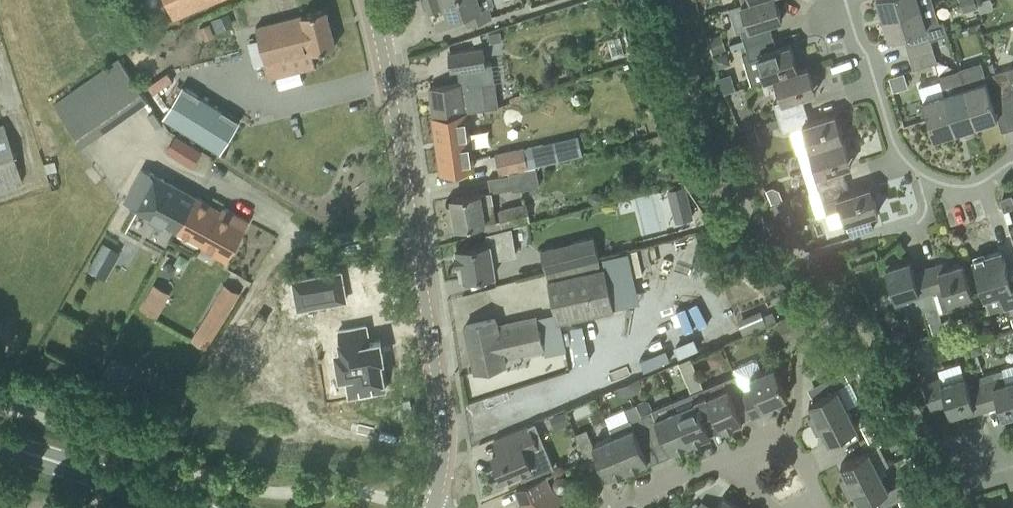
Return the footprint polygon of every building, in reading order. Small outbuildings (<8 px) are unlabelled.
[(175,16),(212,0),(169,0),(175,16)] [(425,3),(428,12),(440,9),(437,0),(434,0),(425,3)] [(468,25),(492,17),(488,6),(494,4),(493,0),(444,0),(450,18),(464,13),(468,25)] [(771,0),(751,0),(742,3),(733,6),(745,44),(773,36),(769,23),(782,19),(776,1),(772,3),(771,0)] [(883,17),(934,2),(933,0),(878,0),(883,17)] [(971,9),(970,0),(956,0),(956,10),(971,9)] [(940,22),(934,2),(883,17),(890,38),(903,34),(906,46),(932,39),(948,34),(944,21),(940,22)] [(267,62),(336,45),(326,8),(257,26),(267,62)] [(233,25),(228,13),(212,19),(216,31),(233,25)] [(502,41),(501,31),(489,33),(490,43),(502,41)] [(745,44),(747,52),(742,53),(751,83),(775,76),(793,70),(791,63),(796,61),(790,43),(776,48),(773,36),(745,44)] [(906,46),(910,58),(935,50),(932,39),(906,46)] [(430,87),(434,117),(466,112),(477,111),(477,109),(486,108),(484,84),(495,83),(493,63),(485,64),(483,47),(448,51),(451,71),(458,70),(460,83),(430,87)] [(938,61),(935,50),(910,58),(913,69),(938,61)] [(150,100),(119,58),(53,103),(84,145),(150,100)] [(779,118),(806,109),(802,97),(811,94),(808,85),(813,84),(807,66),(793,70),(775,76),(782,99),(774,102),(779,118)] [(996,72),(1003,96),(1012,93),(1012,67),(996,72)] [(890,76),(891,81),(906,77),(904,72),(890,76)] [(992,99),(1003,96),(996,72),(985,76),(986,80),(965,87),(977,124),(998,118),(992,99)] [(240,120),(182,85),(163,116),(221,151),(240,120)] [(965,87),(944,93),(956,131),(977,124),(965,87)] [(956,131),(944,93),(923,100),(935,137),(956,131)] [(811,149),(843,139),(837,122),(833,123),(830,114),(810,121),(806,109),(779,118),(783,133),(803,126),(811,149)] [(466,112),(434,117),(441,172),(473,168),(466,112)] [(2,122),(0,123),(0,191),(23,184),(2,122)] [(743,131),(748,148),(761,144),(755,127),(743,131)] [(176,134),(167,151),(191,167),(203,151),(176,134)] [(815,173),(820,189),(846,180),(842,168),(846,167),(844,158),(848,157),(843,139),(811,149),(818,172),(815,173)] [(547,162),(542,143),(524,147),(524,146),(494,153),(499,173),(544,163),(547,162)] [(214,252),(227,260),(249,220),(223,206),(221,210),(144,168),(126,201),(204,243),(205,240),(217,246),(214,252)] [(512,190),(539,186),(537,169),(509,173),(510,175),(488,178),(490,192),(481,193),(480,192),(452,197),(457,227),(485,222),(486,231),(530,219),(526,203),(497,209),(499,219),(496,219),(492,192),(512,189),(512,190)] [(846,180),(820,189),(825,207),(840,202),(846,222),(851,220),(869,215),(878,212),(873,194),(868,195),(865,187),(850,192),(846,180)] [(671,201),(687,197),(684,185),(668,190),(671,201)] [(1001,198),(1004,210),(1012,208),(1012,197),(1012,195),(1001,198)] [(787,199),(772,204),(775,217),(791,212),(787,199)] [(873,229),(869,215),(851,220),(855,235),(873,229)] [(514,254),(510,226),(486,233),(488,244),(456,249),(457,253),(455,253),(457,263),(458,263),(461,278),(495,273),(493,257),(514,254)] [(655,256),(683,246),(679,235),(652,245),(655,256)] [(541,249),(546,272),(599,260),(594,237),(541,249)] [(87,268),(104,278),(119,252),(102,242),(87,268)] [(1010,276),(1002,250),(973,259),(984,296),(1000,291),(1005,306),(1012,304),(1012,275),(1010,276)] [(933,292),(925,268),(914,271),(910,260),(901,263),(900,259),(887,263),(888,267),(886,267),(896,298),(907,295),(913,313),(926,309),(929,320),(941,317),(933,292)] [(953,299),(973,293),(963,262),(940,270),(938,264),(925,268),(933,292),(937,291),(943,311),(955,307),(953,299)] [(604,265),(548,277),(558,322),(614,309),(604,265)] [(341,272),(293,281),(298,309),(346,300),(341,272)] [(153,281),(138,307),(157,317),(171,292),(153,281)] [(193,340),(208,348),(240,292),(225,284),(193,340)] [(809,330),(801,311),(778,321),(786,340),(809,330)] [(259,314),(250,328),(267,340),(270,342),(280,328),(259,314)] [(544,347),(537,317),(497,326),(496,318),(466,325),(476,370),(505,364),(504,356),(544,347)] [(347,374),(350,394),(385,388),(380,358),(383,358),(380,340),(369,342),(366,324),(339,329),(342,349),(336,350),(341,375),(347,374)] [(237,382),(267,340),(250,328),(221,370),(237,382)] [(919,358),(915,342),(893,348),(897,364),(919,358)] [(680,361),(684,372),(696,367),(691,356),(680,361)] [(735,375),(745,399),(753,417),(774,409),(771,403),(788,396),(775,366),(762,371),(757,360),(754,360),(733,368),(735,375)] [(989,408),(999,405),(1003,416),(1012,413),(1012,365),(978,376),(981,383),(989,408)] [(326,436),(318,411),(343,403),(332,368),(245,397),(261,446),(308,431),(311,441),(326,436)] [(836,374),(841,386),(849,382),(843,371),(836,374)] [(735,375),(704,388),(707,396),(708,396),(714,411),(714,412),(716,416),(722,431),(743,422),(735,403),(745,399),(735,375)] [(924,384),(931,408),(947,403),(951,414),(974,407),(976,412),(989,408),(981,383),(968,387),(964,376),(941,383),(939,379),(924,384)] [(848,407),(838,387),(810,402),(815,412),(809,416),(813,425),(848,407)] [(711,435),(705,421),(716,416),(714,412),(714,411),(708,396),(707,396),(704,388),(673,401),(690,444),(711,435)] [(662,434),(670,452),(690,444),(673,401),(653,410),(648,398),(636,402),(651,438),(662,434)] [(605,416),(613,434),(628,470),(648,461),(640,443),(651,438),(636,402),(605,416)] [(848,407),(813,425),(818,434),(824,431),(830,441),(858,427),(848,407)] [(861,425),(867,437),(875,433),(870,421),(861,425)] [(503,479),(519,472),(522,479),(554,466),(536,422),(503,435),(508,448),(493,454),(503,479)] [(881,444),(875,433),(867,437),(873,448),(881,444)] [(613,434),(592,442),(590,436),(578,441),(588,464),(599,460),(607,479),(628,470),(613,434)] [(840,478),(845,487),(880,469),(870,450),(841,464),(846,475),(840,478)] [(880,469),(845,487),(849,496),(856,493),(861,504),(890,489),(880,469)] [(561,498),(550,490),(545,477),(516,489),(522,502),(530,507),(554,507),(561,498)] [(901,483),(893,488),(899,499),(907,495),(901,483)] [(907,495),(899,499),(903,507),(910,507),(913,507),(907,495)] [(723,497),(716,507),(739,507),(723,497)]
